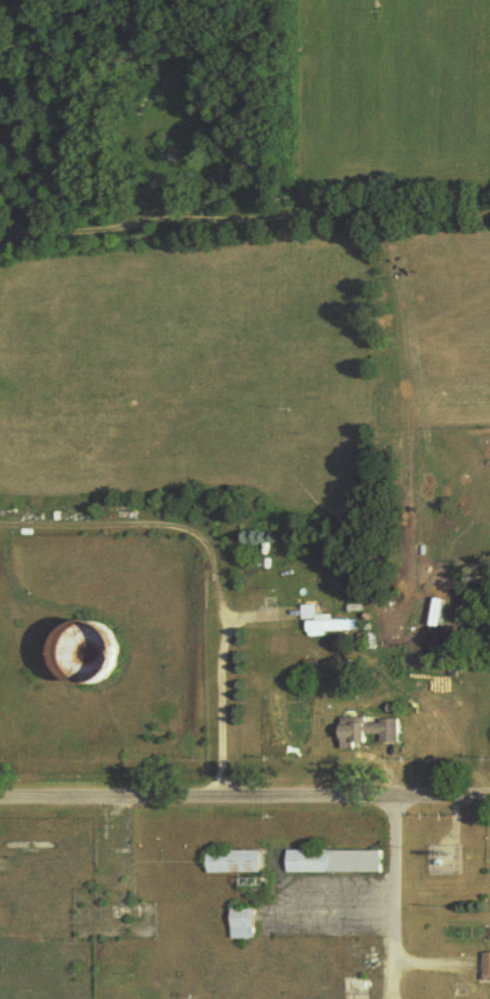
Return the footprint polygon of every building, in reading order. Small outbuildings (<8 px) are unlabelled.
[(428,625),(438,628),(446,601),(436,598),(428,625)] [(359,632),(358,620),(335,620),(335,616),(319,616),(318,606),(306,607),(307,638),(326,637),(326,633),(359,632)] [(105,628),(88,629),(88,643),(67,643),(68,682),(107,681),(105,628)] [(400,743),(400,720),(377,720),(340,720),(340,750),(357,750),(357,744),(368,744),(368,736),(380,736),(380,743),(400,743)] [(380,875),(380,851),(286,851),(286,875),(380,875)] [(206,852),(206,875),(260,875),(260,852),(206,852)] [(253,940),(253,909),(230,909),(230,940),(253,940)]
